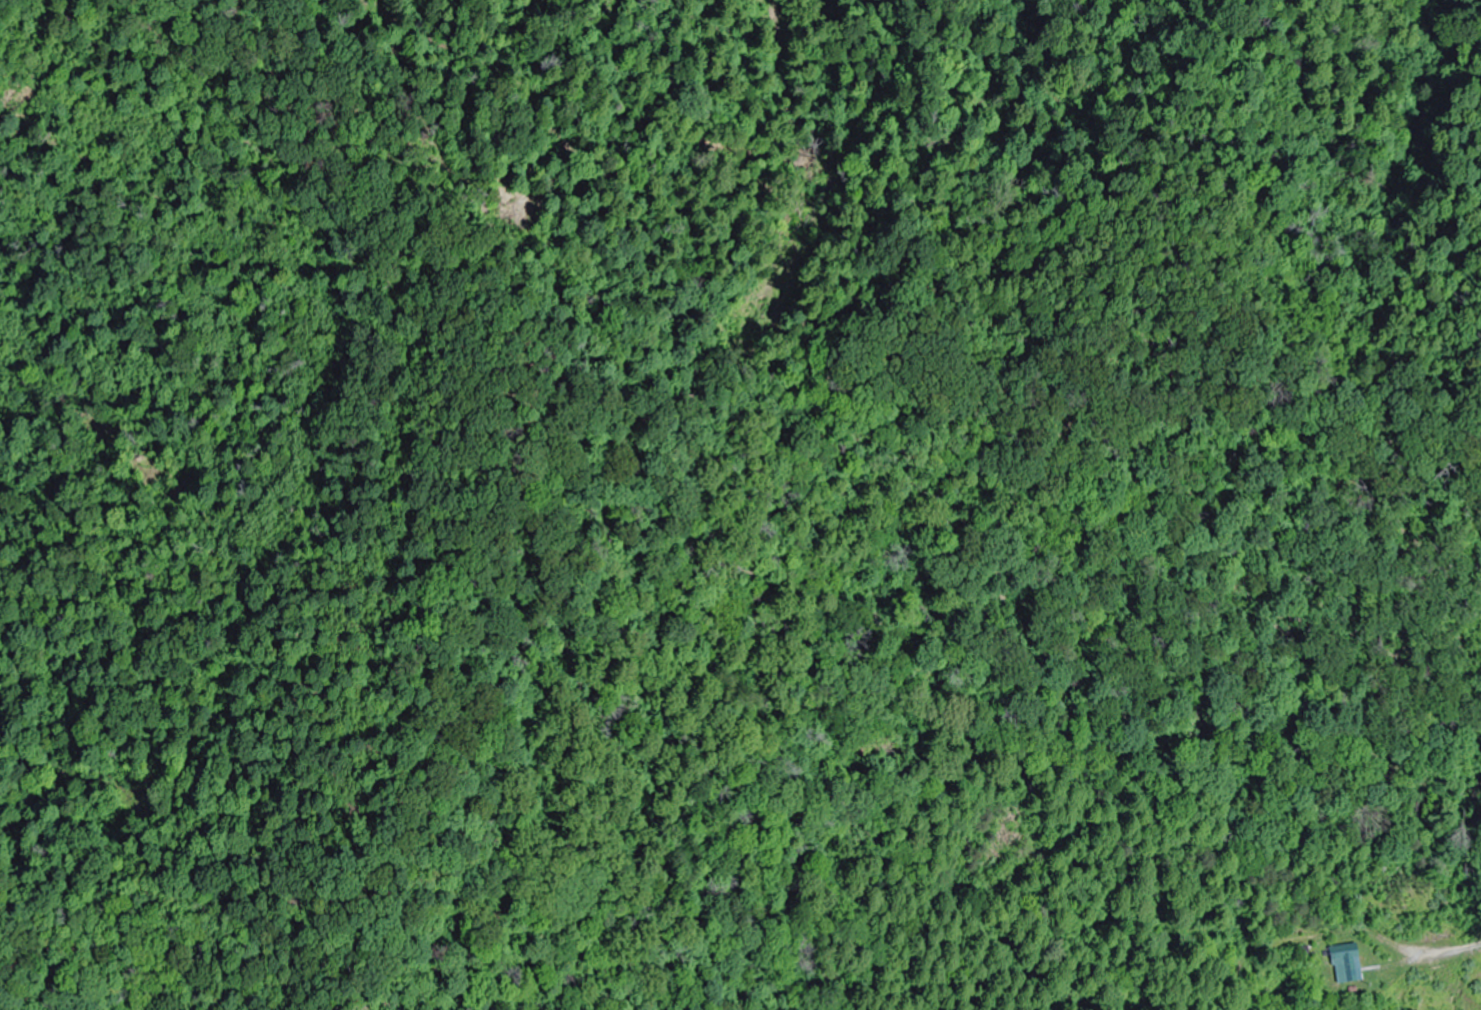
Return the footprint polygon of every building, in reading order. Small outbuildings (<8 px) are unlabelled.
[(1355,945),(1329,946),(1331,983),(1357,982),(1355,945)]
